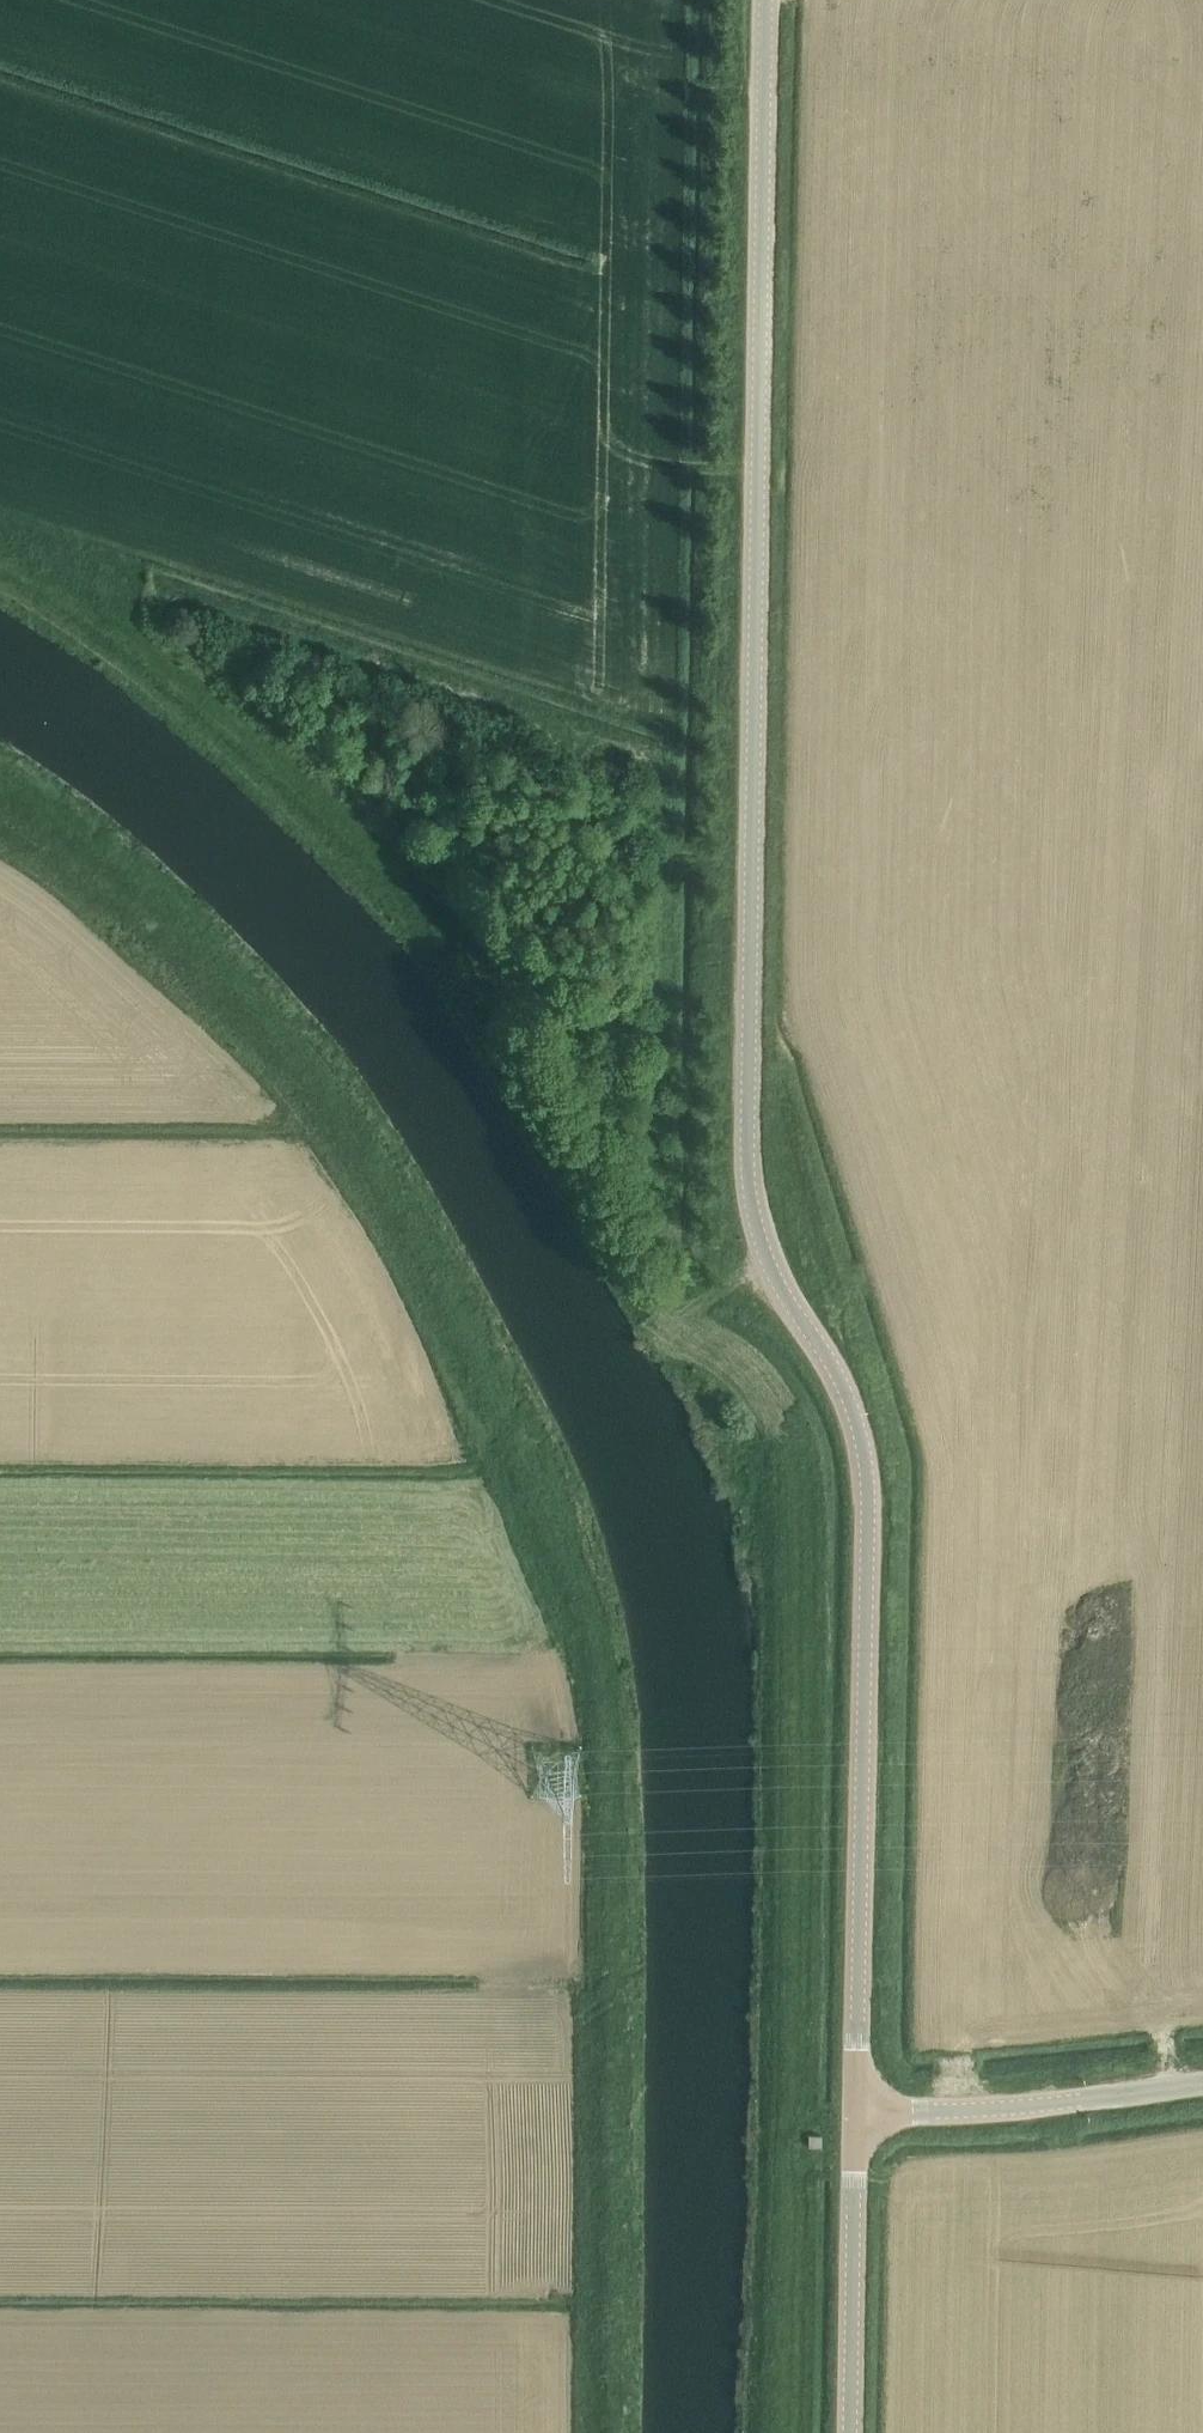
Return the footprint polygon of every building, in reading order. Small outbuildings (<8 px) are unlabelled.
[(822,2135),(809,2136),(809,2147),(822,2147),(822,2135)]
